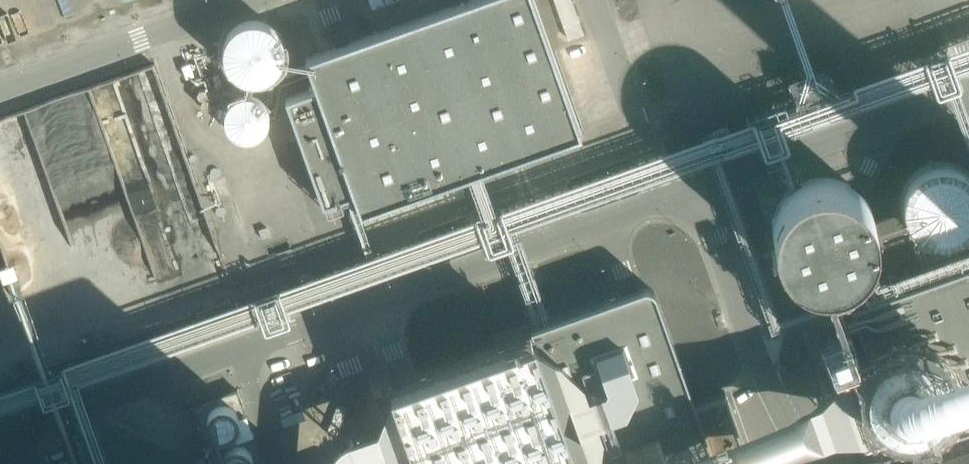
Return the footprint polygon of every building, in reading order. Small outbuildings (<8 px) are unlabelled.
[(107,7),(105,0),(71,0),(76,16),(107,7)] [(536,0),(422,0),(290,46),(299,73),(281,81),(323,203),(354,192),(359,213),(583,136),(536,0)] [(568,37),(583,33),(573,0),(557,0),(568,37)] [(225,77),(282,78),(283,21),(226,20),(225,77)] [(266,135),(266,91),(227,92),(227,136),(266,135)] [(968,263),(968,167),(963,155),(896,186),(928,255),(927,255),(935,273),(959,261),(961,266),(968,263)] [(868,268),(878,246),(876,222),(862,202),(840,192),(816,194),(796,208),(786,230),(788,254),(802,273),(824,284),(848,282),(868,268)] [(862,301),(828,314),(820,339),(830,362),(857,349),(860,359),(854,370),(852,379),(851,399),(861,418),(875,430),(892,437),(907,439),(916,439),(920,448),(968,431),(968,264),(862,301)] [(243,422),(237,395),(206,401),(213,429),(243,422)] [(206,437),(129,463),(217,463),(206,437)]
